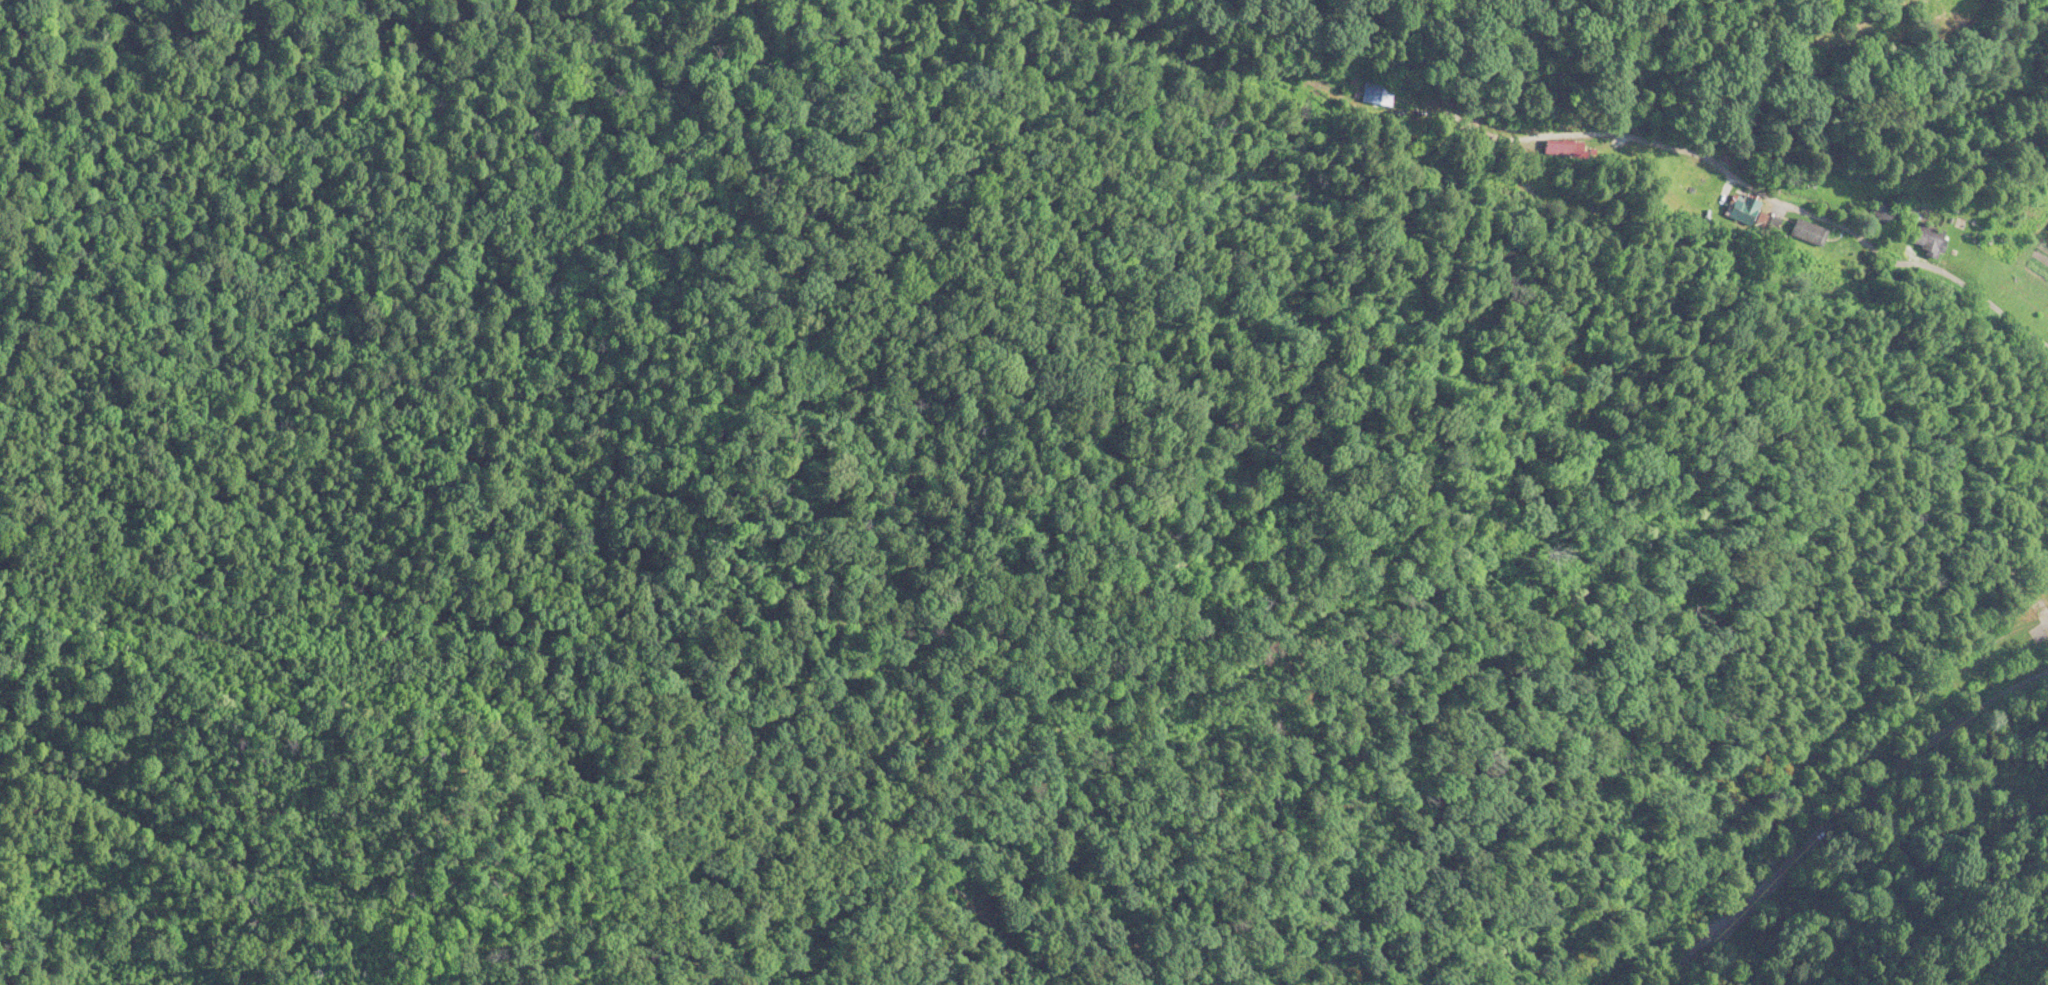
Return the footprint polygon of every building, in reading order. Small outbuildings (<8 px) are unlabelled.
[(1371,86),(1341,86),(1341,106),(1371,106),(1371,86)] [(1897,214),(1885,202),(1875,211),(1887,223),(1897,214)] [(1830,230),(1798,217),(1791,235),(1823,247),(1830,230)] [(1939,259),(1950,234),(1924,222),(1912,247),(1939,259)]
